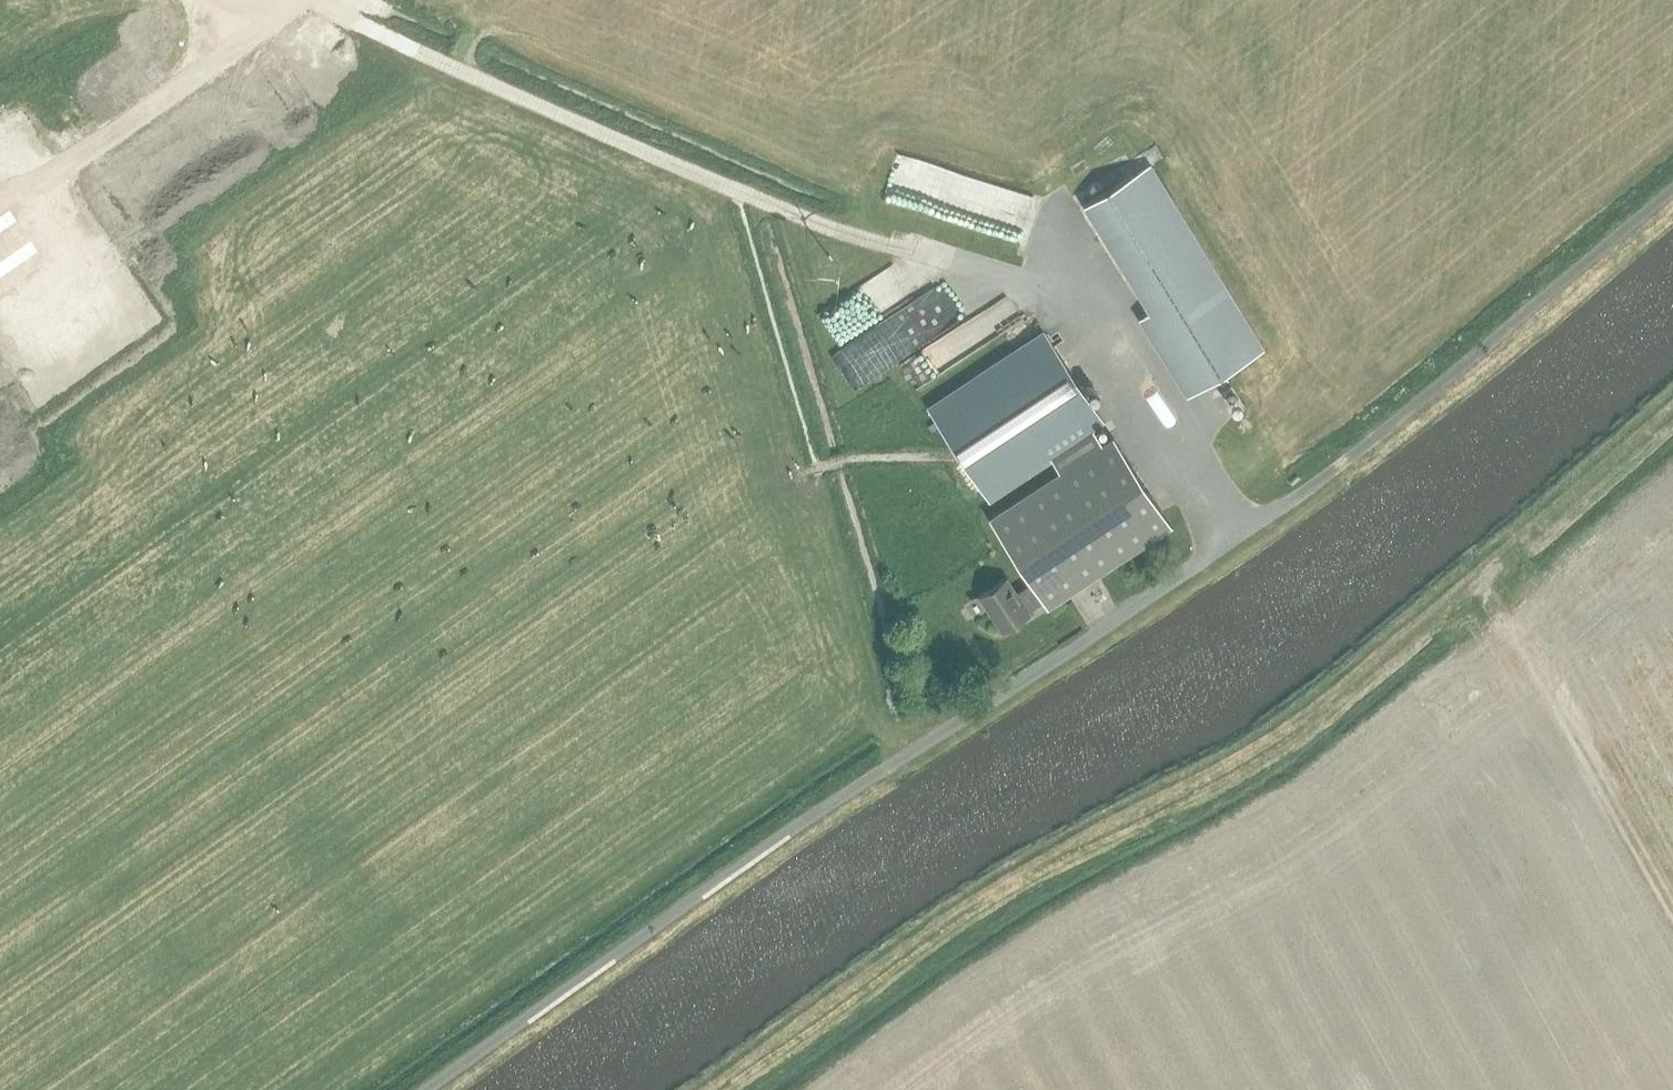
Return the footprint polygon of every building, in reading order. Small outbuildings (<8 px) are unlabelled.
[(1044,193),(905,152),(891,198),(1030,240),(1044,193)] [(1259,350),(1146,167),(1085,204),(1151,311),(1145,315),(1192,392),(1259,350)] [(896,266),(824,309),(843,341),(888,315),(881,303),(909,287),(896,266)] [(1108,422),(1048,331),(929,410),(989,501),(1053,458),(1094,431),(1108,422)] [(1105,447),(1094,431),(1053,458),(1064,474),(992,520),(1032,583),(1017,592),(1008,579),(981,596),(1000,625),(1042,599),(1045,603),(1070,587),(1071,589),(1171,525),(1116,440),(1105,447)]
